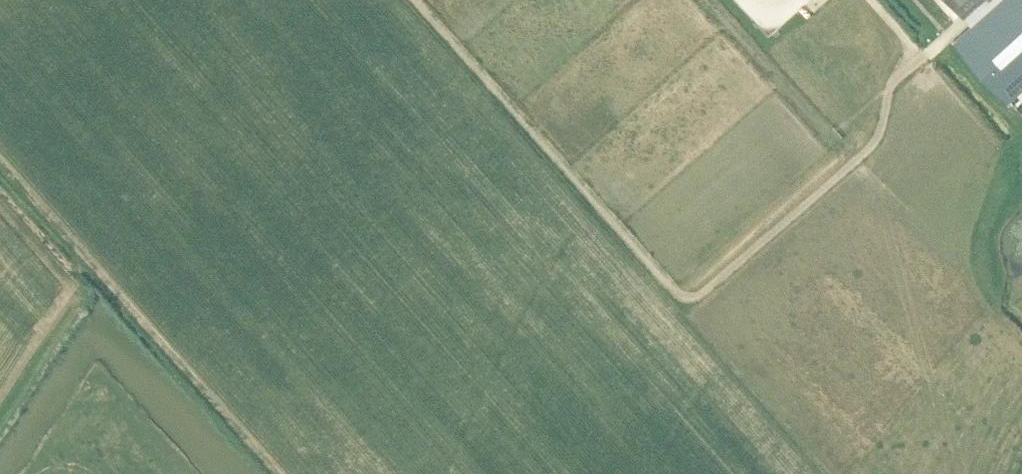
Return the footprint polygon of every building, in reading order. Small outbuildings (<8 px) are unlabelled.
[(994,84),(1007,99),(1021,86),(1021,0),(951,0),(973,24),(954,40),(994,84)]
